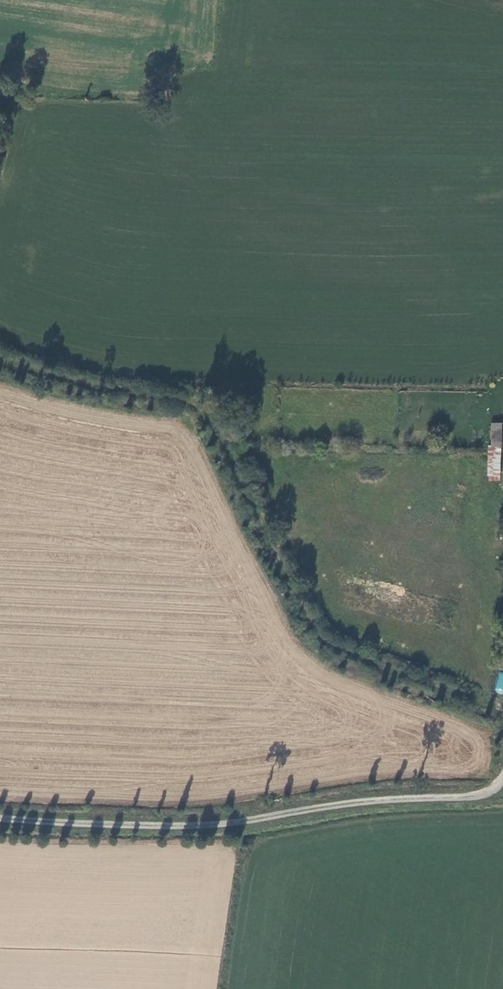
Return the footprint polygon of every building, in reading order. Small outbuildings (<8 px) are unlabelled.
[(500,424),(490,424),(489,447),(486,476),(488,477),(498,477),(499,447),(500,447),(500,424)] [(458,500),(445,499),(444,509),(457,510),(458,500)] [(495,692),(502,693),(502,672),(498,672),(495,692)]
